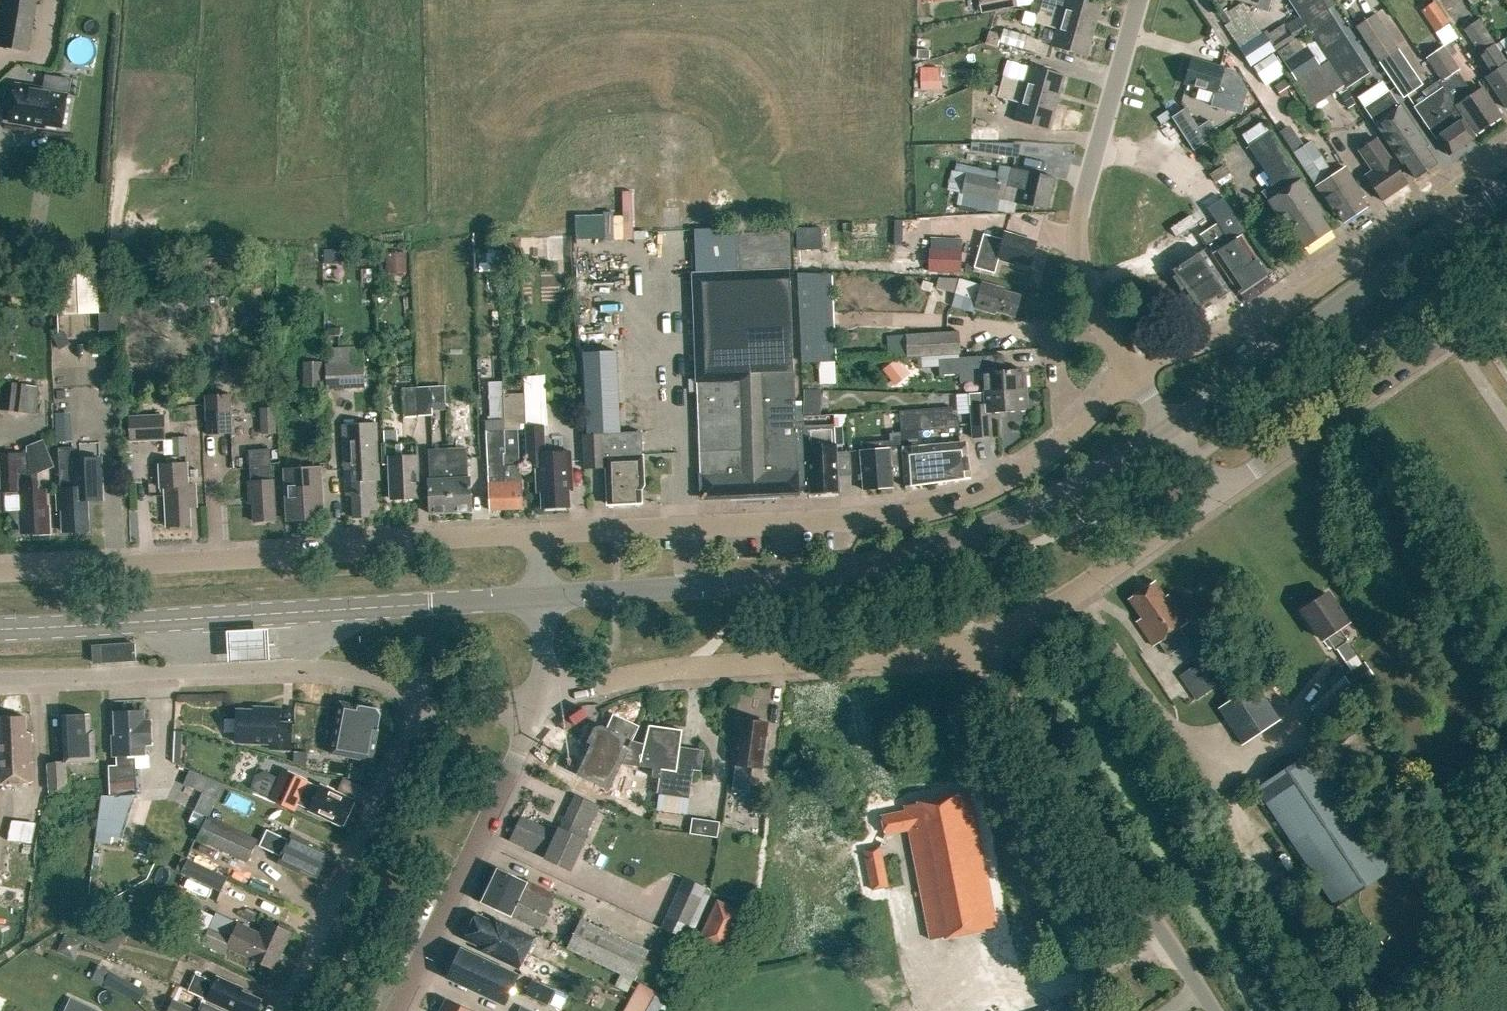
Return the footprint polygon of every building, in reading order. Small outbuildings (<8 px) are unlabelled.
[(35,0),(5,0),(0,29),(0,46),(27,50),(35,0)] [(1016,0),(979,0),(981,12),(1017,5),(1016,0)] [(1037,12),(1094,28),(1102,1),(1099,0),(1035,0),(1035,2),(1040,4),(1037,12)] [(1270,0),(1241,0),(1253,3),(1252,7),(1267,12),(1270,0)] [(1369,72),(1321,0),(1288,0),(1346,87),(1369,72)] [(1434,2),(1423,10),(1437,31),(1448,23),(1434,2)] [(1086,56),(1094,28),(1037,12),(1034,22),(1056,29),(1051,46),(1086,56)] [(1355,26),(1379,62),(1395,51),(1397,49),(1373,13),(1355,26)] [(1251,65),(1307,29),(1297,15),(1284,24),(1288,30),(1273,40),(1266,29),(1239,47),(1251,65)] [(1506,108),(1506,64),(1477,20),(1464,29),(1480,53),(1478,55),(1491,73),(1485,77),(1506,108)] [(1023,47),(1027,34),(1004,27),(1000,40),(1023,47)] [(1295,52),(1289,43),(1277,50),(1297,81),(1321,66),(1307,44),(1295,52)] [(1471,95),(1455,72),(1459,69),(1443,46),(1426,57),(1442,80),(1439,82),(1455,106),(1456,105),(1475,133),(1501,115),(1482,88),(1471,95)] [(1403,97),(1419,86),(1395,51),(1379,62),(1403,97)] [(1263,85),(1284,71),(1272,53),(1251,66),(1263,85)] [(1223,110),(1226,101),(1231,83),(1219,80),(1223,68),(1191,59),(1184,83),(1215,92),(1211,106),(1223,110)] [(1296,82),(1312,106),(1343,86),(1327,62),(1321,66),(1297,81),(1296,82)] [(1000,86),(1056,102),(1064,75),(1029,65),(1024,82),(1003,76),(1000,86)] [(921,68),(921,91),(940,91),(940,68),(921,68)] [(1244,100),(1254,93),(1242,73),(1231,79),(1244,100)] [(1437,81),(1423,91),(1427,98),(1442,88),(1437,81)] [(61,126),(66,95),(40,91),(40,88),(14,84),(8,121),(34,125),(34,122),(61,126)] [(1048,130),(1056,102),(1000,86),(997,96),(1018,103),(1013,120),(1048,130)] [(1398,106),(1388,91),(1364,107),(1402,163),(1404,161),(1415,178),(1436,163),(1425,147),(1428,145),(1400,104),(1398,106)] [(1475,137),(1449,99),(1435,109),(1427,98),(1414,107),(1435,138),(1437,137),(1449,155),(1475,137)] [(1186,106),(1171,116),(1193,149),(1207,140),(1218,133),(1209,120),(1199,127),(1186,106)] [(978,125),(977,152),(1025,153),(1025,141),(1007,141),(1007,126),(978,125)] [(1303,144),(1291,126),(1280,133),(1299,160),(1316,186),(1331,210),(1334,208),(1343,222),(1367,206),(1358,193),(1360,191),(1345,167),(1334,174),(1311,139),(1303,144)] [(1331,230),(1321,216),(1323,214),(1268,132),(1248,146),(1271,179),(1279,192),(1268,200),(1288,230),(1290,228),(1304,248),(1331,230)] [(1382,200),(1407,183),(1390,158),(1389,158),(1376,138),(1358,150),(1371,169),(1364,174),(1382,200)] [(1047,206),(1054,176),(1011,166),(1006,185),(1018,188),(1015,202),(1034,206),(1035,204),(1047,206)] [(997,199),(1001,178),(966,171),(962,192),(997,199)] [(1239,292),(1266,275),(1240,236),(1246,231),(1206,171),(1189,181),(1216,222),(1200,233),(1239,292)] [(1270,185),(1262,191),(1268,200),(1279,192),(1271,179),(1268,182),(1270,185)] [(628,212),(609,213),(610,239),(639,237),(637,189),(627,190),(628,212)] [(899,218),(899,241),(908,241),(908,218),(899,218)] [(802,247),(827,247),(827,226),(801,226),(802,247)] [(1186,261),(1213,303),(1230,292),(1203,251),(1208,248),(1195,229),(1183,237),(1196,255),(1186,261)] [(995,274),(1000,259),(1015,263),(1016,259),(1030,263),(1036,242),(1006,233),(1004,239),(990,236),(984,234),(975,268),(995,274)] [(571,235),(548,235),(548,260),(572,259),(571,235)] [(960,271),(961,248),(930,247),(929,269),(960,271)] [(405,253),(385,254),(386,269),(406,268),(405,253)] [(479,255),(479,273),(497,272),(496,254),(479,255)] [(1212,304),(1213,303),(1186,261),(1169,273),(1197,314),(1212,304)] [(804,445),(803,424),(803,422),(796,423),(794,372),(789,268),(692,272),(701,496),(799,492),(798,484),(803,484),(802,445),(804,445)] [(802,361),(836,359),(831,270),(797,272),(802,361)] [(981,285),(959,279),(954,296),(976,302),(974,308),(995,314),(996,310),(1013,315),(1019,295),(1003,291),(1003,289),(982,283),(981,285)] [(102,311),(101,297),(85,298),(85,312),(102,311)] [(99,328),(116,329),(117,314),(100,312),(99,328)] [(62,331),(53,336),(58,345),(67,340),(62,331)] [(908,356),(960,354),(959,332),(907,334),(908,356)] [(220,338),(206,338),(207,352),(221,352),(220,338)] [(343,348),(328,349),(329,365),(350,364),(349,348),(343,348)] [(617,348),(583,349),(586,433),(607,432),(621,432),(617,348)] [(895,384),(910,372),(898,356),(883,368),(895,384)] [(984,392),(1026,389),(1025,372),(1022,372),(1022,369),(979,371),(978,356),(938,358),(939,375),(959,374),(960,382),(983,381),(984,392)] [(803,385),(837,383),(836,359),(802,361),(803,385)] [(303,385),(322,385),(322,360),(302,360),(303,385)] [(329,365),(327,365),(328,390),(364,388),(363,363),(350,364),(329,365)] [(527,426),(545,426),(549,426),(548,409),(540,410),(539,376),(525,377),(527,426)] [(37,384),(1,379),(0,383),(0,407),(33,412),(37,384)] [(431,385),(417,386),(418,414),(432,413),(431,385)] [(405,415),(418,414),(417,386),(403,386),(405,415)] [(1026,389),(984,392),(985,404),(971,405),(973,438),(991,437),(989,413),(1025,411),(1024,407),(1027,407),(1026,389)] [(505,419),(504,405),(504,394),(490,395),(491,419),(505,419)] [(232,433),(230,395),(206,396),(207,434),(232,433)] [(504,405),(505,419),(518,418),(518,404),(504,405)] [(268,432),(281,431),(279,407),(266,408),(268,432)] [(952,416),(951,415),(950,407),(919,411),(896,414),(898,434),(904,486),(946,481),(969,478),(965,442),(918,448),(916,432),(958,427),(957,416),(952,416)] [(129,414),(130,440),(166,438),(164,412),(129,414)] [(491,419),(486,419),(487,431),(505,430),(505,419),(491,419)] [(834,423),(803,424),(804,445),(802,445),(803,484),(809,483),(809,491),(811,491),(811,493),(824,493),(826,490),(838,490),(834,423)] [(377,509),(376,479),(379,477),(377,424),(343,426),(346,495),(353,495),(354,516),(371,515),(371,510),(377,509)] [(70,426),(55,427),(55,441),(71,440),(70,426)] [(572,451),(545,452),(545,426),(527,426),(528,466),(537,466),(538,487),(542,487),(542,506),(570,506),(570,486),(573,486),(572,451)] [(505,476),(507,510),(523,509),(521,465),(520,465),(518,429),(505,430),(506,452),(503,452),(504,476),(505,476)] [(398,430),(383,430),(384,443),(398,443),(398,430)] [(490,510),(507,510),(505,476),(504,476),(503,452),(506,452),(505,430),(487,431),(490,510)] [(637,455),(637,453),(644,453),(643,431),(621,432),(607,432),(586,433),(583,433),(584,468),(607,467),(608,503),(642,502),(641,490),(644,486),(645,486),(644,455),(637,455)] [(863,489),(892,487),(891,476),(900,476),(897,435),(887,435),(888,442),(880,442),(880,443),(862,444),(862,450),(860,450),(863,489)] [(47,488),(38,489),(37,471),(53,465),(42,439),(27,445),(27,453),(2,454),(3,488),(22,488),(24,531),(49,530),(47,488)] [(401,456),(401,443),(398,443),(384,443),(382,443),(383,463),(391,463),(392,498),(419,497),(417,456),(401,456)] [(74,459),(73,447),(54,448),(57,488),(58,509),(64,509),(65,529),(64,530),(64,531),(89,530),(88,499),(103,499),(101,458),(74,459)] [(448,448),(450,512),(471,511),(470,474),(468,475),(467,447),(448,448)] [(430,512),(450,512),(448,448),(429,448),(430,478),(429,478),(430,512)] [(272,480),(271,449),(250,450),(251,480),(249,481),(249,499),(253,498),(255,522),(275,521),(273,480),(272,480)] [(188,484),(187,462),(160,463),(161,487),(165,487),(167,525),(191,524),(190,501),(197,501),(196,483),(188,484)] [(287,519),(324,517),(322,468),(285,469),(287,519)] [(1166,597),(1157,583),(1129,600),(1142,619),(1137,622),(1152,646),(1159,641),(1181,627),(1187,623),(1169,596),(1166,597)] [(1348,639),(1339,626),(1346,621),(1327,594),(1304,611),(1323,638),(1327,635),(1336,648),(1337,647),(1346,641),(1348,639)] [(1181,627),(1159,641),(1168,654),(1189,640),(1181,627)] [(272,632),(229,634),(230,663),(271,661),(272,632)] [(1346,641),(1337,647),(1347,661),(1355,655),(1346,641)] [(94,662),(105,662),(135,660),(134,644),(93,647),(94,662)] [(1205,659),(1183,674),(1201,699),(1223,683),(1205,659)] [(1356,689),(1376,676),(1365,662),(1345,675),(1356,689)] [(1243,744),(1280,720),(1256,684),(1220,708),(1243,744)] [(377,710),(339,705),(332,753),(372,759),(376,730),(379,714),(377,710)] [(280,722),(280,707),(264,707),(264,710),(236,709),(235,741),(270,742),(269,748),(291,748),(292,722),(280,722)] [(137,793),(137,790),(135,765),(136,765),(135,754),(146,754),(145,745),(152,744),(151,720),(144,721),(143,711),(114,712),(117,765),(109,765),(111,794),(123,794),(137,793)] [(64,715),(66,762),(48,763),(49,790),(68,789),(67,761),(94,760),(93,730),(90,730),(90,714),(64,715)] [(628,749),(633,739),(639,726),(615,714),(609,728),(602,725),(596,727),(589,741),(593,743),(579,773),(580,773),(611,787),(625,756),(628,750),(628,749)] [(25,717),(0,718),(0,746),(2,782),(33,780),(31,732),(26,733),(25,717)] [(762,766),(768,722),(740,718),(734,762),(737,763),(734,787),(748,789),(752,765),(762,766)] [(650,724),(648,743),(633,739),(628,749),(628,750),(625,756),(656,765),(678,765),(683,729),(650,724)] [(1335,907),(1394,869),(1315,750),(1257,788),(1335,907)] [(657,805),(659,791),(661,776),(654,774),(656,765),(625,756),(611,787),(580,773),(574,788),(603,802),(606,797),(622,799),(657,805)] [(694,768),(678,765),(656,765),(654,774),(661,776),(659,791),(690,796),(694,768)] [(351,766),(349,778),(360,779),(361,768),(351,766)] [(320,787),(320,788),(283,771),(279,779),(271,798),(295,809),(298,804),(310,809),(309,810),(343,825),(353,802),(320,787)] [(256,791),(271,798),(279,779),(262,773),(255,775),(251,788),(256,790),(256,791)] [(765,813),(767,793),(756,792),(754,811),(765,813)] [(997,924),(971,792),(905,804),(907,810),(883,815),(887,832),(910,828),(931,937),(997,924)] [(123,794),(111,794),(102,794),(96,841),(110,843),(111,835),(122,837),(137,793),(123,794)] [(202,793),(189,821),(204,828),(209,816),(216,799),(202,793)] [(560,833),(584,844),(601,806),(577,795),(560,833)] [(643,808),(641,816),(650,818),(652,810),(643,808)] [(204,828),(198,839),(248,862),(258,840),(209,816),(204,828)] [(584,844),(560,833),(524,816),(513,840),(549,857),(548,858),(572,869),(584,844)] [(717,836),(720,820),(692,816),(690,832),(717,836)] [(36,842),(39,821),(15,817),(12,838),(36,842)] [(290,840),(269,831),(262,847),(283,856),(280,864),(299,872),(300,869),(318,877),(328,854),(308,846),(307,839),(293,833),(290,840)] [(33,872),(33,842),(11,841),(11,872),(33,872)] [(871,889),(889,886),(882,847),(864,850),(871,889)] [(221,890),(228,876),(188,857),(181,871),(221,890)] [(540,927),(552,901),(524,888),(527,881),(499,868),(484,900),(513,913),(512,914),(540,927)] [(710,891),(681,878),(659,927),(687,940),(710,891)] [(724,952),(744,911),(718,898),(698,939),(724,952)] [(470,925),(527,951),(534,936),(494,917),(493,921),(476,913),(475,917),(474,916),(470,925)] [(227,955),(230,949),(276,969),(293,932),(278,926),(272,938),(218,914),(204,944),(227,955)] [(86,936),(101,943),(110,925),(94,918),(86,936)] [(636,978),(649,949),(582,919),(569,948),(636,978)] [(519,968),(527,951),(470,925),(465,935),(466,935),(464,939),(481,946),(479,950),(519,968)] [(504,1003),(518,974),(460,948),(449,974),(481,989),(482,993),(504,1003)] [(139,1001),(146,989),(110,969),(104,981),(122,991),(139,1001)] [(196,974),(189,990),(207,998),(206,999),(234,1010),(255,1010),(261,998),(242,990),(243,987),(217,975),(214,982),(196,974)] [(548,1003),(555,988),(532,978),(525,993),(548,1003)] [(673,999),(643,983),(627,1010),(666,1010),(673,999)] [(448,997),(441,1010),(479,1010),(448,997)] [(94,1010),(69,999),(63,1010),(94,1010)] [(1063,999),(1045,1010),(1071,1010),(1063,999)] [(193,1008),(175,1000),(170,1010),(198,1010),(193,1008)]
